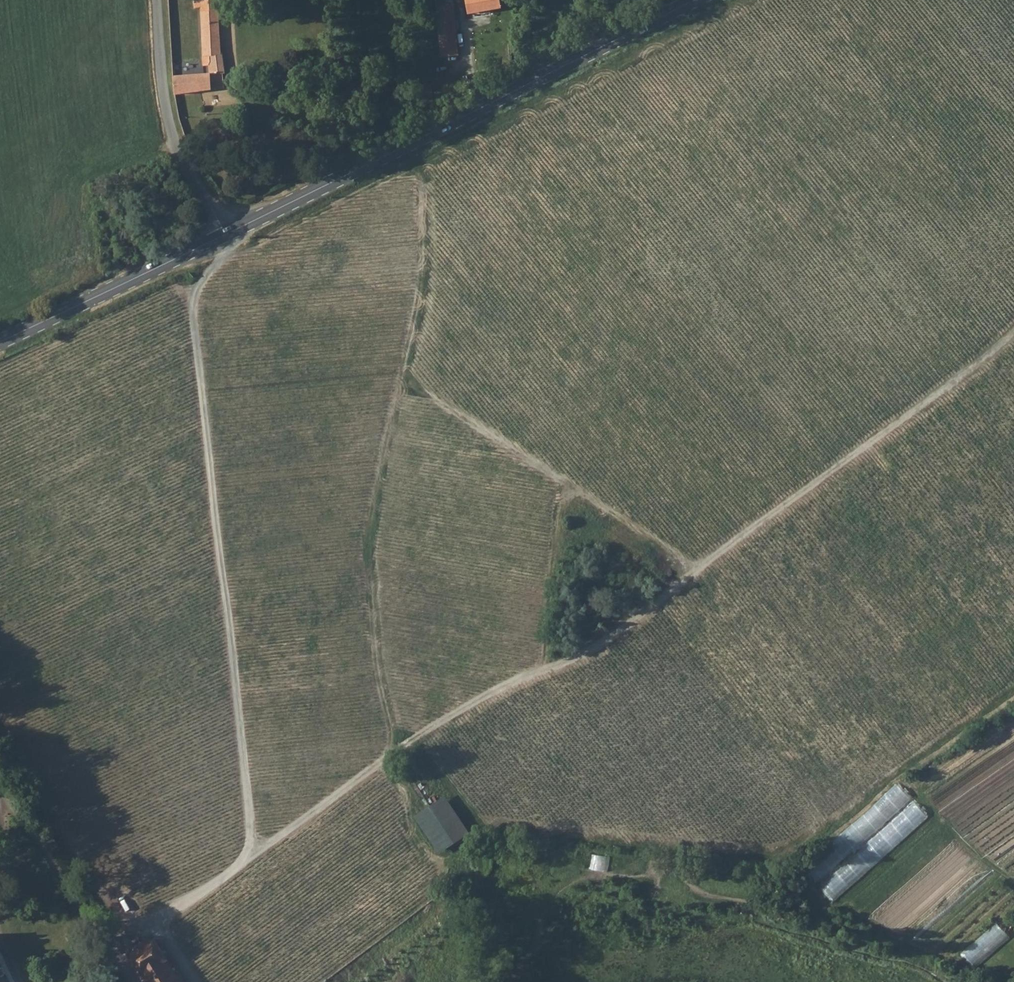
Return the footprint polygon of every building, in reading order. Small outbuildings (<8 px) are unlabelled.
[(218,0),(195,0),(196,8),(201,7),(204,56),(203,56),(203,66),(210,66),(210,72),(174,76),(175,93),(225,88),(224,73),(227,73),(224,53),(222,53),(218,0)] [(441,57),(450,57),(450,62),(457,62),(456,26),(453,0),(435,0),(441,57)] [(500,0),(466,0),(468,11),(502,6),(500,0)] [(225,88),(236,87),(234,73),(227,73),(224,73),(225,88)] [(900,784),(806,867),(819,882),(913,799),(900,784)] [(416,814),(439,853),(471,834),(448,795),(416,814)] [(915,802),(823,887),(836,901),(928,816),(915,802)] [(998,923),(963,953),(976,968),(1011,938),(998,923)] [(129,955),(145,981),(180,981),(155,940),(129,955)] [(4,973),(6,973),(0,960),(0,981),(8,981),(4,973)]
